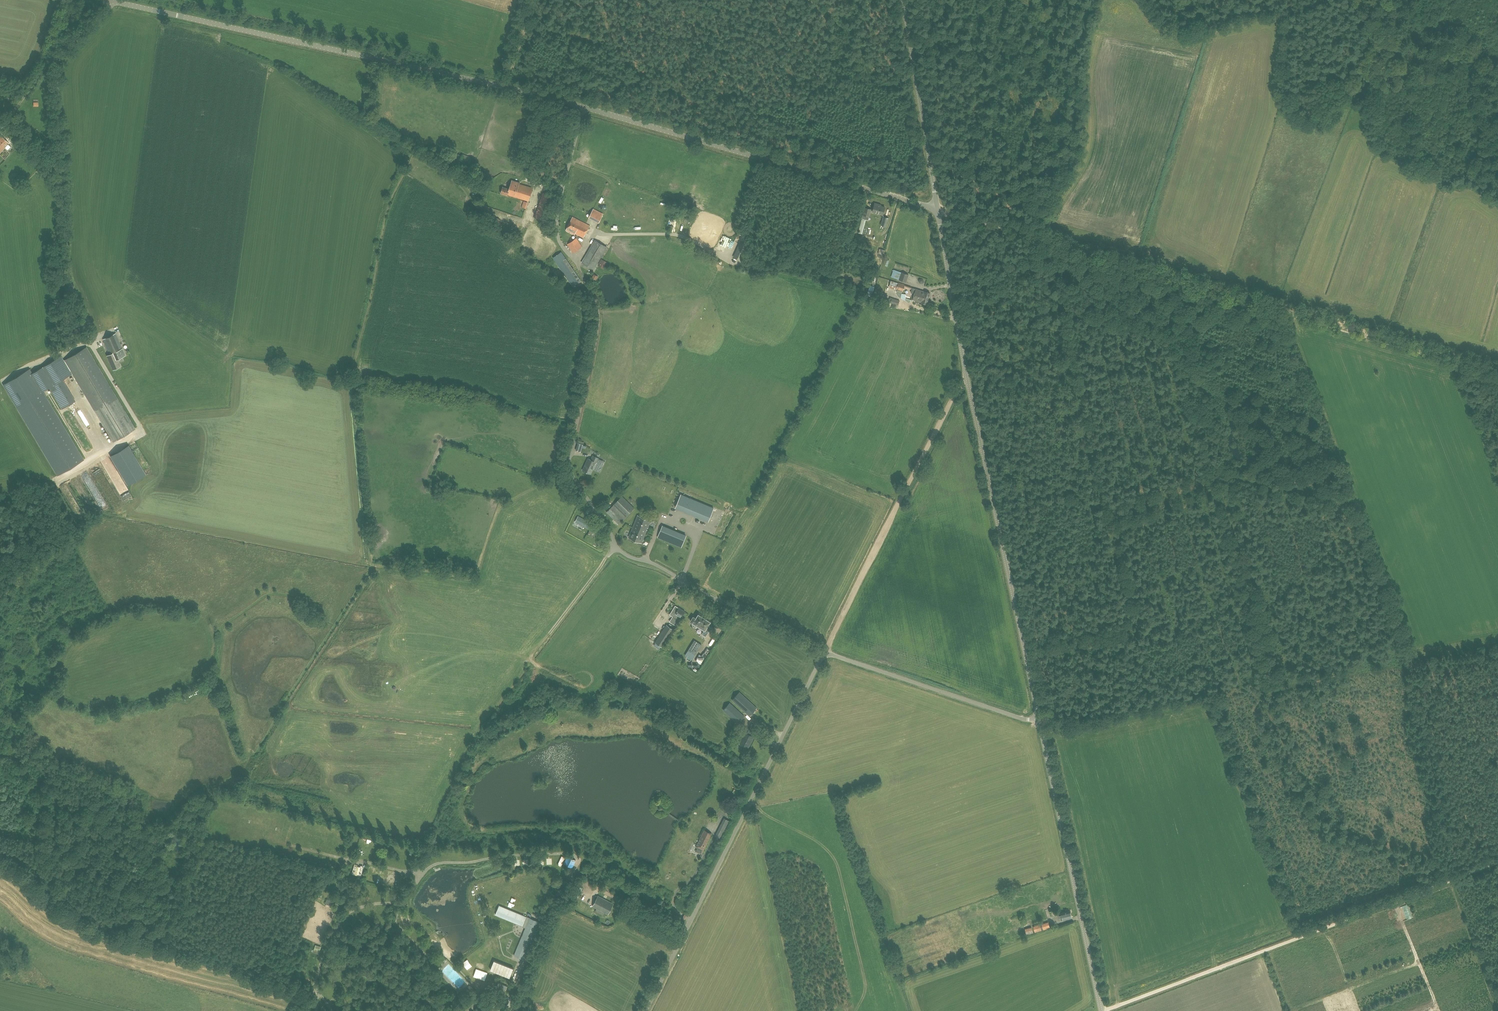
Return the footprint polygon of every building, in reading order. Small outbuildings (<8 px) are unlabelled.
[(9,143),(1,135),(0,136),(0,152),(5,147),(8,150),(11,147),(8,144),(9,143)] [(463,155),(453,152),(450,159),(460,162),(463,155)] [(463,154),(463,155),(460,162),(468,165),(471,157),(463,154)] [(509,189),(503,187),(501,193),(507,195),(508,194),(529,201),(533,188),(520,183),(520,182),(512,180),(509,189)] [(545,221),(553,196),(543,193),(535,217),(545,221)] [(872,212),(883,214),(885,207),(878,205),(878,204),(875,203),(872,212)] [(863,215),(866,215),(869,216),(871,209),(865,207),(863,215)] [(589,217),(599,222),(603,214),(593,209),(589,217)] [(500,219),(482,210),(478,216),(497,226),(500,219)] [(886,227),(889,218),(883,216),(881,225),(886,227)] [(583,237),(589,225),(573,217),(566,229),(575,234),(575,233),(583,237)] [(576,238),(567,244),(573,253),(582,247),(576,238)] [(595,240),(582,262),(594,269),(607,247),(595,240)] [(882,260),(883,258),(885,250),(880,248),(879,250),(877,256),(874,269),(878,270),(881,260),(882,260)] [(742,249),(738,259),(744,261),(748,251),(742,249)] [(573,286),(581,281),(561,252),(553,257),(573,286)] [(604,267),(607,262),(601,259),(598,263),(604,267)] [(901,272),(899,280),(906,282),(909,275),(901,272)] [(897,289),(898,283),(891,281),(889,287),(896,290),(897,289)] [(905,284),(898,283),(897,289),(898,290),(902,291),(903,291),(905,284)] [(919,302),(922,302),(924,295),(918,293),(919,290),(916,289),(912,288),(911,292),(915,293),(913,300),(915,300),(915,301),(915,302),(918,303),(919,302)] [(874,289),(871,298),(883,301),(885,292),(874,289)] [(919,289),(919,290),(918,293),(924,295),(922,302),(921,303),(927,304),(930,293),(919,289)] [(116,333),(103,339),(109,354),(107,355),(113,370),(121,366),(118,359),(125,355),(123,348),(122,348),(116,333)] [(62,379),(73,373),(114,442),(135,429),(86,347),(65,360),(62,355),(39,369),(32,373),(29,369),(4,384),(17,406),(28,400),(43,391),(50,387),(62,408),(75,401),(62,379)] [(84,460),(43,391),(28,400),(17,406),(58,475),(84,460)] [(588,458),(583,470),(591,473),(595,463),(596,464),(599,458),(593,455),(591,459),(588,458)] [(96,475),(103,472),(101,469),(98,470),(96,467),(93,469),(96,475)] [(676,506),(709,519),(714,508),(681,494),(676,506)] [(634,507),(622,495),(614,503),(626,516),(634,507)] [(607,511),(619,523),(626,516),(614,504),(607,511)] [(651,520),(638,515),(633,528),(645,533),(651,520)] [(597,533),(601,525),(598,524),(597,526),(578,516),(575,522),(597,533)] [(681,546),(686,535),(663,526),(658,537),(681,546)] [(633,528),(629,537),(641,542),(645,533),(633,528)] [(679,607),(675,605),(670,614),(675,617),(674,617),(679,620),(685,610),(679,607)] [(708,625),(711,621),(699,614),(696,618),(694,616),(691,620),(705,629),(702,633),(706,636),(711,627),(708,625)] [(663,647),(674,629),(667,624),(655,642),(663,647)] [(688,650),(695,654),(701,644),(694,640),(688,650)] [(707,648),(702,655),(706,658),(711,650),(707,648)] [(705,657),(700,654),(696,660),(701,664),(705,657)] [(756,708),(739,692),(732,700),(749,715),(756,708)] [(738,723),(744,716),(730,702),(723,709),(738,723)] [(746,727),(744,731),(745,732),(740,742),(748,746),(751,740),(752,740),(754,736),(749,734),(752,730),(746,727)] [(713,843),(716,845),(720,838),(722,839),(731,821),(725,818),(716,836),(717,836),(713,843)] [(700,852),(701,853),(702,853),(711,833),(704,830),(696,846),(697,847),(696,851),(700,853),(700,852)] [(576,860),(568,856),(564,863),(572,867),(576,860)] [(583,888),(578,885),(570,899),(576,902),(583,888)] [(593,906),(608,914),(613,904),(598,896),(593,906)] [(522,926),(525,928),(514,955),(524,959),(539,921),(499,905),(495,914),(522,926)] [(1071,911),(1070,911),(1069,910),(1061,912),(1062,915),(1059,915),(1061,920),(1071,917),(1070,913),(1071,912),(1071,911)] [(1048,921),(1041,924),(1043,930),(1050,928),(1048,921)] [(1026,931),(1026,935),(1033,933),(1031,926),(1025,928),(1025,929),(1022,930),(1023,932),(1026,931)] [(470,960),(465,963),(470,970),(475,967),(470,960)] [(494,960),(490,969),(510,977),(513,967),(494,960)] [(476,977),(487,981),(490,974),(479,969),(476,977)] [(504,996),(508,986),(498,982),(494,992),(504,996)]
